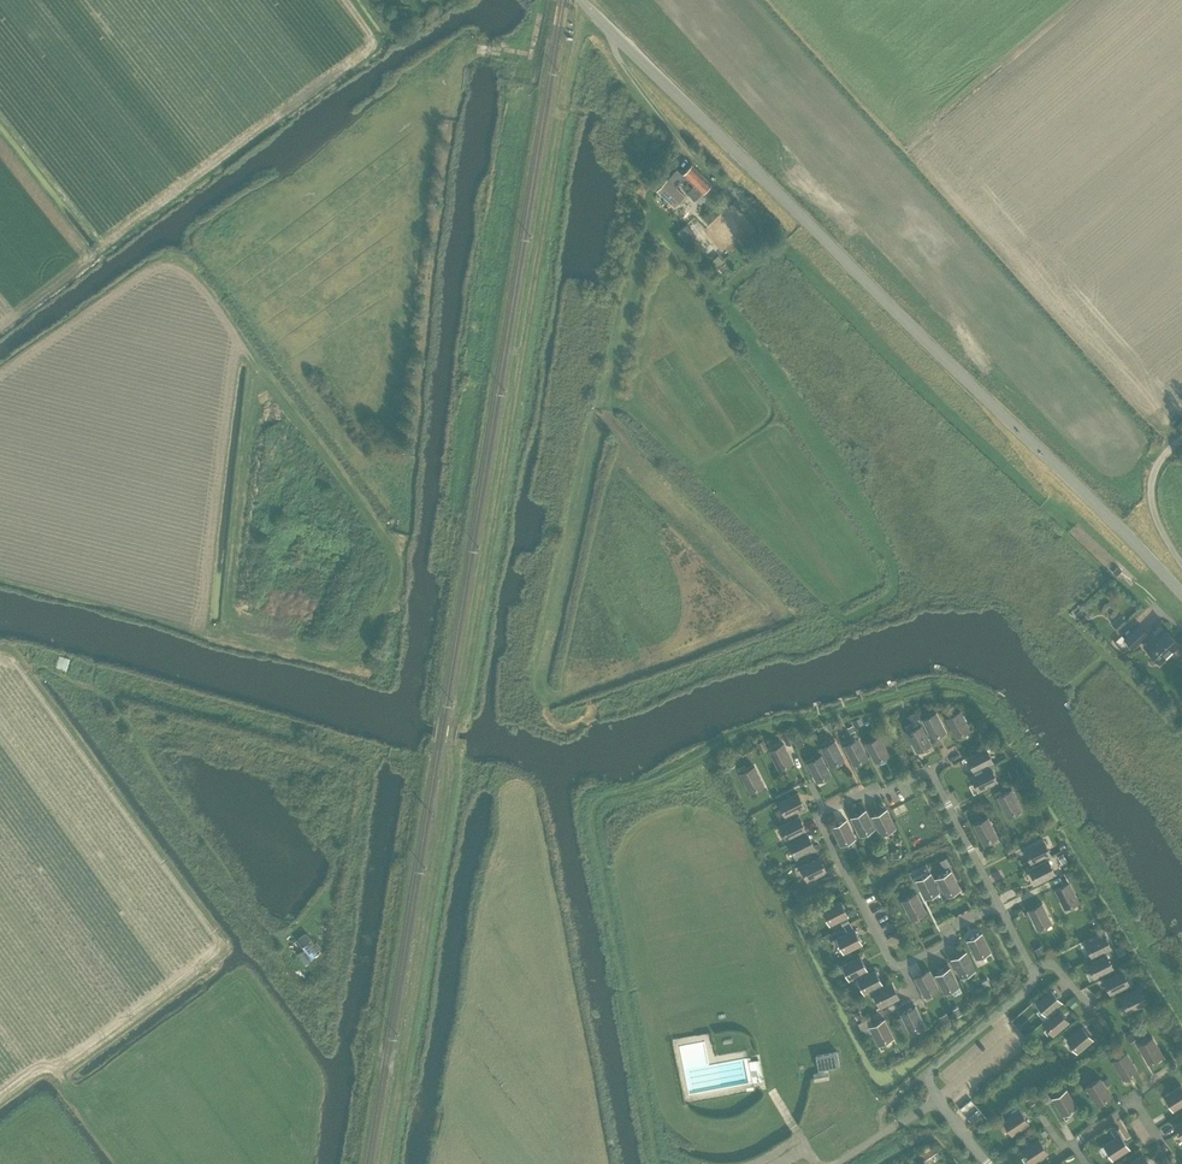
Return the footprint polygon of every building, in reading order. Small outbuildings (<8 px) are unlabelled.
[(692,165),(683,174),(678,169),(657,190),(675,208),(686,196),(677,187),(687,178),(695,186),(688,193),(695,200),(697,199),(701,204),(706,198),(703,194),(712,185),(692,165)] [(678,233),(688,245),(698,237),(688,225),(678,233)] [(1118,618),(1127,627),(1135,619),(1127,610),(1118,618)] [(1125,639),(1133,648),(1148,634),(1140,625),(1125,639)] [(1180,645),(1166,630),(1154,641),(1152,639),(1144,645),(1161,663),(1180,645)] [(946,718),(946,719),(956,738),(971,730),(961,710),(946,718)] [(916,711),(909,714),(912,720),(918,717),(916,711)] [(937,712),(922,720),(933,739),(947,732),(937,712)] [(861,716),(853,720),(855,725),(863,721),(861,716)] [(922,725),(908,733),(918,753),(932,745),(922,725)] [(880,736),(866,744),(876,764),(891,756),(880,736)] [(860,738),(845,746),(854,764),(869,756),(860,738)] [(764,739),(759,741),(763,750),(768,748),(764,739)] [(831,768),(846,760),(836,740),(821,748),(831,768)] [(785,744),(770,752),(780,771),(795,763),(785,744)] [(987,748),(967,758),(974,773),(994,763),(987,748)] [(823,756),(808,763),(817,783),(833,775),(823,756)] [(731,757),(725,760),(728,767),(735,764),(731,757)] [(994,766),(972,777),(979,792),(1001,781),(994,766)] [(755,767),(740,774),(750,793),(765,786),(755,767)] [(1016,767),(1010,771),(1013,777),(1019,774),(1016,767)] [(1020,775),(1011,779),(1014,786),(1023,782),(1020,775)] [(998,797),(1005,811),(1008,817),(1023,809),(1013,790),(998,797)] [(779,802),(783,811),(786,817),(807,807),(799,792),(779,802)] [(904,813),(915,809),(912,801),(901,804),(904,813)] [(887,809),(872,816),(882,834),(896,827),(887,809)] [(875,827),(867,811),(866,810),(851,817),(860,835),(875,827)] [(800,816),(780,825),(787,841),(807,831),(800,816)] [(989,817),(974,824),(983,844),(998,837),(989,817)] [(846,819),(832,827),(841,845),(855,837),(846,819)] [(820,849),(817,844),(815,845),(808,833),(789,842),(797,858),(811,850),(813,853),(820,849)] [(1045,840),(1025,850),(1032,865),(1052,855),(1045,840)] [(1063,852),(1058,855),(1063,862),(1067,859),(1063,852)] [(820,856),(801,866),(808,881),(828,871),(820,856)] [(1049,859),(1029,869),(1037,884),(1057,874),(1049,859)] [(1073,868),(1066,871),(1070,879),(1077,876),(1073,868)] [(952,872),(937,879),(946,897),(961,890),(952,872)] [(931,874),(917,881),(926,899),(940,892),(931,874)] [(1070,882),(1055,890),(1065,909),(1080,901),(1070,882)] [(918,895),(903,902),(912,920),(926,912),(918,895)] [(840,920),(847,917),(849,916),(841,901),(824,910),(831,925),(840,920)] [(1043,903),(1028,910),(1038,930),(1053,923),(1043,903)] [(887,925),(898,920),(894,911),(883,916),(887,925)] [(854,922),(856,929),(864,927),(861,920),(854,922)] [(851,923),(845,926),(848,931),(853,928),(851,923)] [(892,928),(896,936),(904,933),(901,924),(892,928)] [(856,929),(855,929),(848,933),(838,938),(845,952),(863,944),(856,929)] [(982,933),(967,940),(976,958),(991,950),(982,933)] [(1106,933),(1086,943),(1094,958),(1113,948),(1106,933)] [(312,958),(322,951),(312,938),(303,945),(312,958)] [(1121,944),(1115,948),(1119,956),(1126,953),(1121,944)] [(1042,945),(1036,948),(1039,954),(1045,951),(1042,945)] [(967,951),(951,959),(960,977),(976,969),(967,951)] [(1109,953),(1088,963),(1096,978),(1116,968),(1109,953)] [(861,956),(843,965),(851,980),(868,971),(861,956)] [(950,967),(935,975),(944,993),(959,985),(950,967)] [(924,995),(939,988),(930,969),(914,978),(924,995)] [(876,970),(858,979),(866,993),(883,984),(876,970)] [(1124,970),(1105,979),(1112,994),(1132,985),(1124,970)] [(892,983),(875,992),(882,1007),(900,998),(892,983)] [(1142,987),(1122,997),(1129,1012),(1150,1002),(1142,987)] [(1048,1015),(1057,1007),(1062,1002),(1051,990),(1037,1003),(1048,1015)] [(901,1029),(907,1026),(910,1031),(924,1024),(915,1006),(901,1013),(902,1016),(896,1019),(901,1029)] [(1059,1010),(1044,1023),(1054,1035),(1069,1022),(1059,1010)] [(946,1014),(941,1017),(944,1023),(949,1020),(946,1014)] [(885,1019),(870,1026),(879,1044),(894,1037),(885,1019)] [(1083,1027),(1068,1040),(1079,1052),(1094,1039),(1083,1027)] [(1132,1031),(1127,1034),(1131,1041),(1136,1038),(1132,1031)] [(1156,1059),(1155,1057),(1162,1053),(1153,1037),(1138,1046),(1149,1064),(1156,1059)] [(1105,1049),(1099,1053),(1102,1058),(1108,1055),(1105,1049)] [(838,1052),(816,1055),(819,1070),(840,1066),(838,1052)] [(1130,1075),(1138,1071),(1127,1053),(1113,1061),(1122,1077),(1129,1073),(1130,1075)] [(815,1081),(830,1079),(828,1071),(814,1073),(815,1081)] [(1103,1099),(1104,1101),(1111,1097),(1101,1079),(1086,1087),(1096,1103),(1103,1099)] [(1169,1103),(1173,1111),(1181,1105),(1181,1086),(1181,1085),(1166,1095),(1170,1102),(1169,1103)] [(1069,1110),(1070,1112),(1077,1107),(1067,1089),(1052,1098),(1062,1114),(1069,1110)] [(1032,1096),(1027,1099),(1030,1104),(1035,1101),(1032,1096)] [(974,1115),(982,1109),(978,1103),(969,1109),(974,1115)] [(1003,1121),(1008,1128),(1010,1127),(1014,1134),(1029,1123),(1020,1109),(1003,1121)] [(1116,1127),(1111,1130),(1116,1138),(1120,1134),(1116,1127)] [(1121,1134),(1121,1135),(1106,1144),(1110,1151),(1108,1152),(1113,1160),(1130,1148),(1121,1134)] [(1027,1157),(1029,1156),(1033,1163),(1049,1153),(1039,1139),(1022,1150),(1027,1157)] [(933,1145),(924,1151),(927,1157),(936,1151),(933,1145)] [(1172,1152),(1167,1155),(1172,1162),(1176,1159),(1172,1152)] [(1143,1154),(1129,1163),(1150,1163),(1143,1154)]
